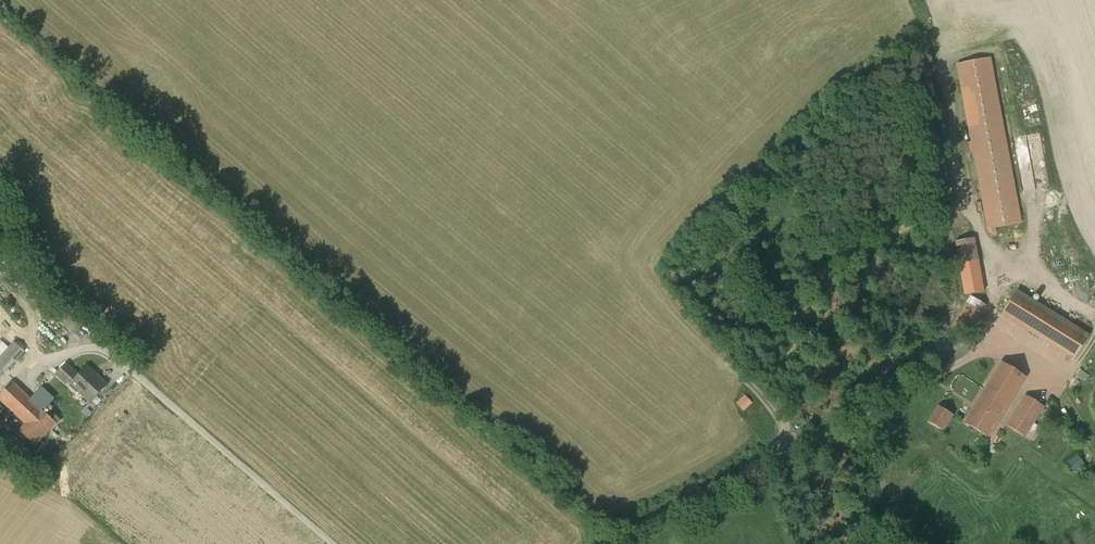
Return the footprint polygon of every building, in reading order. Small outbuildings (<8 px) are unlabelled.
[(1021,224),(990,59),(958,65),(972,143),(967,144),(969,153),(974,152),(989,230),(1021,224)] [(974,239),(956,242),(960,263),(978,260),(974,239)] [(1089,336),(1016,291),(1002,314),(1074,359),(1089,336)] [(986,307),(971,297),(953,326),(968,335),(986,307)] [(0,359),(0,370),(3,374),(24,351),(15,343),(0,359)] [(1001,362),(964,422),(988,438),(1026,378),(1001,362)] [(78,376),(66,365),(57,374),(67,384),(69,382),(71,384),(78,376)] [(107,386),(87,367),(78,376),(71,384),(91,403),(107,386)] [(13,382),(0,396),(0,399),(26,424),(19,431),(35,446),(57,424),(13,382)] [(1026,396),(1007,425),(1026,437),(1044,407),(1026,396)] [(953,415),(939,406),(929,422),(943,431),(953,415)]
